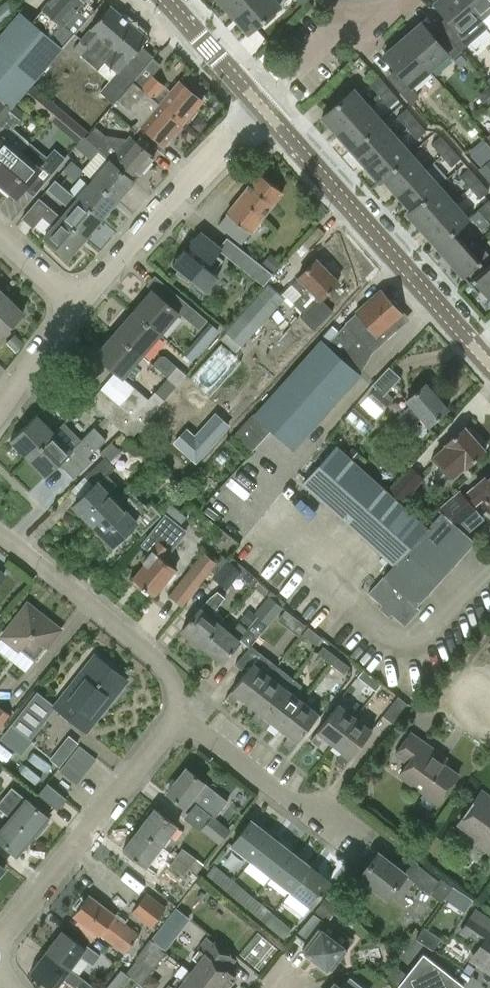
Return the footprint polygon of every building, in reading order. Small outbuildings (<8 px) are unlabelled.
[(61,49),(75,33),(95,8),(89,3),(92,0),(49,0),(32,20),(29,22),(61,49)] [(234,16),(252,0),(220,0),(234,16)] [(276,0),(252,0),(234,16),(249,32),(262,20),(265,24),(276,14),(273,10),(280,5),(276,0)] [(445,32),(461,50),(469,43),(488,27),(480,18),(465,0),(437,0),(434,2),(445,15),(450,20),(441,28),(445,32)] [(480,18),(489,9),(489,0),(465,0),(480,18)] [(117,71),(110,79),(101,90),(114,102),(116,99),(133,80),(152,58),(154,56),(142,45),(148,37),(110,4),(74,47),(98,68),(105,60),(117,71)] [(20,10),(0,34),(0,98),(11,107),(61,49),(29,22),(32,20),(20,10)] [(409,25),(399,34),(429,70),(448,53),(453,59),(462,51),(461,50),(445,32),(437,39),(421,21),(413,29),(409,25)] [(411,86),(429,70),(399,34),(389,43),(392,47),(383,54),(399,72),(390,80),(410,102),(419,95),(411,86)] [(152,58),(133,80),(183,122),(185,119),(187,121),(195,111),(193,109),(202,99),(200,98),(200,95),(195,91),(193,92),(179,80),(171,90),(153,75),(161,66),(152,58)] [(369,83),(380,95),(388,87),(378,76),(369,83)] [(183,122),(133,80),(116,99),(140,119),(138,122),(164,144),(183,122)] [(398,98),(388,87),(380,95),(389,106),(398,98)] [(337,132),(368,104),(353,88),(347,94),(344,90),(332,100),(336,103),(322,115),(337,132)] [(9,109),(0,101),(0,120),(9,109)] [(337,132),(351,148),(382,121),(368,104),(337,132)] [(397,116),(407,127),(416,119),(406,108),(397,116)] [(30,142),(12,127),(20,118),(9,109),(0,120),(0,178),(30,142)] [(426,131),(416,119),(407,127),(417,139),(426,131)] [(351,148),(365,164),(397,137),(382,121),(351,148)] [(94,126),(84,138),(111,161),(133,180),(154,156),(131,137),(127,141),(124,138),(105,136),(94,126)] [(431,143),(441,155),(450,147),(440,135),(431,143)] [(117,199),(133,180),(84,138),(83,137),(75,146),(91,160),(83,170),(93,179),(117,199)] [(365,164),(379,180),(411,153),(397,137),(365,164)] [(30,142),(0,178),(0,182),(16,195),(31,178),(41,187),(66,157),(55,148),(48,157),(30,142)] [(460,158),(450,147),(441,155),(451,166),(460,158)] [(383,177),(397,193),(425,169),(411,153),(379,180),(380,181),(383,177)] [(460,176),(470,187),(479,179),(469,168),(460,176)] [(407,212),(408,212),(439,185),(425,169),(397,193),(411,209),(407,212)] [(283,191),(259,172),(226,213),(227,213),(219,224),(242,242),(250,232),(251,232),(283,191)] [(85,236),(101,218),(77,198),(55,179),(47,188),(69,207),(62,216),(85,236)] [(101,218),(117,199),(93,179),(77,198),(101,218)] [(489,190),(479,179),(470,187),(480,198),(489,190)] [(454,201),(439,185),(408,212),(422,228),(454,201)] [(69,256),(85,236),(62,216),(39,197),(23,217),(34,227),(43,216),(54,225),(45,236),(69,256)] [(478,209),(486,218),(489,214),(489,200),(489,199),(478,209)] [(468,218),(454,201),(422,228),(437,245),(454,230),(468,218)] [(222,247),(200,230),(189,244),(192,246),(188,251),(184,248),(172,262),(178,267),(175,272),(188,280),(191,277),(207,290),(216,279),(212,276),(224,259),(217,254),(222,247)] [(486,267),(486,266),(454,230),(437,245),(469,281),(486,267)] [(229,258),(263,285),(273,273),(239,246),(229,258)] [(305,313),(302,316),(315,329),(334,310),(322,297),(339,281),(316,258),(298,275),(299,276),(284,291),(305,313)] [(486,266),(486,267),(469,281),(478,292),(482,289),(487,295),(489,292),(489,262),(486,266)] [(285,297),(269,282),(226,331),(227,332),(221,338),(236,351),(241,345),(242,346),(285,297)] [(134,310),(161,334),(180,312),(190,321),(198,312),(168,286),(160,295),(153,288),(134,310)] [(346,323),(328,344),(354,367),(408,318),(381,288),(355,312),(356,312),(345,322),(346,323)] [(5,294),(0,299),(0,336),(0,337),(24,312),(5,294)] [(134,310),(115,332),(143,355),(161,334),(134,310)] [(124,377),(143,355),(115,332),(97,353),(124,377)] [(354,367),(328,344),(322,338),(256,413),(294,447),(360,373),(354,367)] [(394,396),(388,391),(403,372),(391,362),(359,400),(377,416),(394,396)] [(186,374),(177,366),(168,377),(177,384),(186,374)] [(426,381),(406,399),(411,404),(400,414),(410,425),(421,416),(428,424),(448,407),(426,381)] [(82,402),(62,383),(48,398),(69,418),(82,402)] [(89,401),(132,437),(142,424),(164,398),(155,391),(149,398),(135,387),(120,405),(100,388),(89,401)] [(11,439),(29,457),(54,432),(44,421),(50,416),(42,408),(11,439)] [(485,449),(465,425),(445,442),(446,443),(435,453),(454,474),(465,465),(466,466),(485,449)] [(54,432),(29,457),(46,475),(59,462),(74,477),(93,459),(89,456),(107,438),(95,426),(77,444),(70,437),(65,442),(54,432)] [(488,479),(485,476),(463,495),(459,490),(439,509),(442,511),(427,527),(337,445),(303,483),(394,565),(368,593),(404,625),(420,608),(416,605),(475,540),(454,522),(483,496),(489,504),(489,477),(488,479)] [(75,505),(94,525),(118,500),(108,491),(117,482),(108,472),(115,466),(106,456),(86,476),(95,485),(75,505)] [(389,490),(401,501),(420,480),(408,469),(389,490)] [(130,488),(118,500),(94,525),(112,543),(132,524),(141,533),(161,513),(152,504),(148,507),(130,488)] [(163,557),(171,548),(186,528),(164,511),(141,542),(150,549),(142,560),(146,563),(134,578),(155,594),(176,567),(163,557)] [(203,554),(179,583),(170,594),(183,604),(192,594),(216,564),(203,554)] [(241,571),(228,560),(213,578),(228,590),(241,571)] [(202,645),(220,623),(210,615),(225,597),(218,591),(210,596),(183,628),(192,636),(188,641),(197,648),(201,644),(202,645)] [(283,606),(269,595),(255,613),(269,624),(283,606)] [(35,660),(36,660),(60,629),(29,604),(4,636),(0,641),(0,650),(13,660),(13,659),(21,649),(35,660)] [(286,610),(278,620),(299,636),(307,626),(286,610)] [(230,632),(220,623),(202,645),(222,661),(249,629),(240,621),(230,632)] [(316,643),(321,637),(308,626),(303,633),(316,643)] [(240,695),(249,702),(271,674),(278,665),(252,644),(236,663),(247,671),(226,697),(234,703),(240,695)] [(318,652),(332,663),(337,656),(323,645),(318,652)] [(96,654),(57,703),(40,690),(14,722),(3,737),(24,753),(35,738),(34,737),(58,706),(87,730),(128,679),(96,654)] [(350,666),(337,656),(332,663),(344,673),(350,666)] [(278,665),(271,674),(249,702),(258,709),(252,717),(259,723),(287,687),(295,677),(278,665)] [(380,683),(368,673),(362,679),(375,690),(380,683)] [(272,720),(281,728),(303,699),(287,687),(259,723),(266,728),(272,720)] [(407,703),(398,696),(383,715),(393,722),(407,703)] [(320,712),(303,699),(281,728),(290,734),(284,742),(292,748),(320,712)] [(326,737),(335,743),(357,715),(340,703),(312,739),(320,745),(326,737)] [(10,714),(0,705),(0,727),(10,714)] [(373,728),(357,715),(335,743),(344,750),(337,759),(344,764),(373,728)] [(408,761),(400,773),(438,801),(458,773),(434,755),(438,750),(412,731),(396,753),(408,761)] [(74,753),(90,767),(97,758),(81,745),(74,753)] [(74,753),(67,762),(84,775),(90,767),(74,753)] [(77,784),(84,775),(67,762),(60,771),(77,784)] [(227,802),(203,783),(205,781),(187,767),(167,792),(185,806),(192,797),(216,815),(227,802)] [(67,799),(65,797),(47,783),(39,794),(58,810),(67,799)] [(459,822),(489,845),(489,795),(483,789),(459,822)] [(44,828),(41,825),(48,816),(16,790),(7,800),(18,808),(10,818),(32,835),(33,834),(37,837),(44,828)] [(156,807),(139,828),(162,846),(179,824),(156,807)] [(229,829),(212,815),(201,829),(219,843),(229,829)] [(32,835),(10,818),(3,827),(0,824),(0,841),(17,855),(32,835)] [(232,844),(252,860),(272,834),(252,819),(232,844)] [(147,867),(162,846),(139,828),(124,849),(147,867)] [(292,849),(272,834),(252,860),(272,875),(292,849)] [(182,848),(176,856),(190,867),(197,858),(182,848)] [(272,875),(292,890),(312,865),(292,849),(272,875)] [(379,851),(361,874),(387,895),(406,872),(379,851)] [(190,867),(176,856),(170,865),(184,875),(190,867)] [(439,878),(417,863),(408,876),(441,901),(452,885),(441,877),(439,878)] [(207,874),(228,890),(235,881),(214,864),(207,874)] [(331,880),(312,865),(292,890),(311,906),(331,880)] [(235,881),(228,890),(247,906),(254,897),(235,881)] [(147,891),(132,911),(151,926),(166,906),(147,891)] [(90,894),(74,914),(100,934),(101,934),(126,953),(139,935),(115,917),(116,915),(90,894)] [(247,906),(266,921),(273,913),(254,897),(247,906)] [(273,913),(266,921),(285,936),(292,928),(273,913)] [(332,969),(348,948),(320,927),(325,920),(314,913),(296,934),(306,942),(303,947),(306,949),(306,951),(327,967),(328,966),(332,969)] [(473,958),(489,969),(489,925),(474,915),(464,930),(483,943),(473,958)] [(63,930),(47,951),(71,969),(81,956),(93,965),(99,957),(63,930)] [(186,966),(212,987),(229,987),(228,986),(236,977),(227,969),(235,958),(209,937),(186,966)] [(71,969),(47,951),(32,972),(53,987),(56,987),(64,977),(78,987),(96,987),(84,979),(71,969)] [(465,986),(422,957),(410,974),(396,965),(388,976),(403,987),(464,987),(465,986)] [(186,966),(168,987),(212,987),(186,966)] [(106,987),(121,987),(130,977),(121,969),(106,987)] [(352,977),(343,987),(335,981),(329,987),(366,987),(352,977)]
